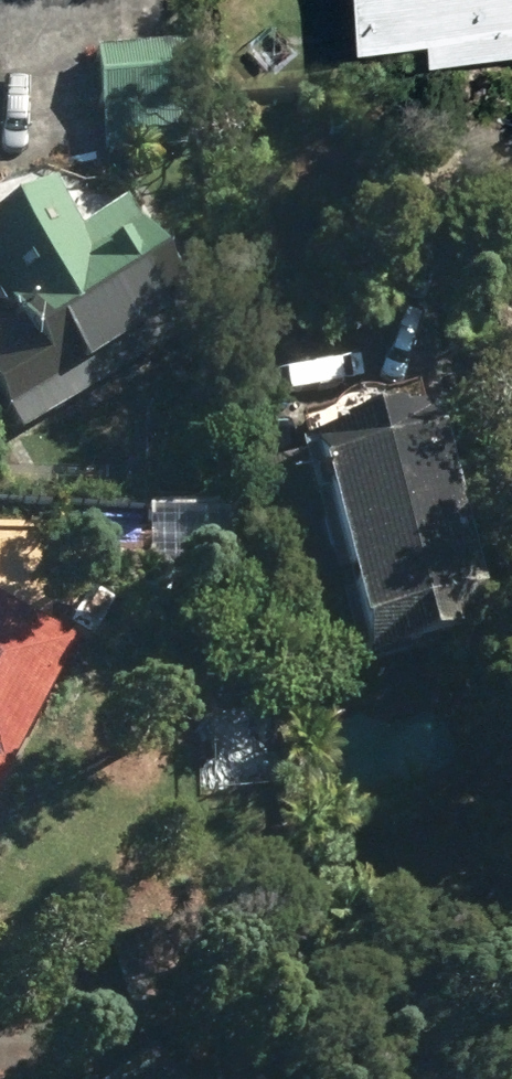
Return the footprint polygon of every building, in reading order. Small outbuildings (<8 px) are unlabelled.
[(353,5),(424,3),(426,29),(511,23),(511,0),(353,0),(353,5)] [(94,43),(104,151),(197,143),(189,36),(94,43)] [(21,425),(202,312),(127,192),(82,219),(55,178),(0,213),(0,286),(17,314),(0,324),(0,392),(21,425)] [(349,609),(361,660),(497,626),(439,401),(259,447),(303,621),(349,609)] [(150,579),(238,578),(237,497),(149,499),(150,579)] [(74,622),(94,634),(116,597),(95,585),(74,622)] [(77,633),(0,594),(0,782),(77,633)] [(127,935),(157,1036),(250,1009),(219,907),(127,935)] [(157,1040),(106,1078),(100,1070),(88,1078),(187,1078),(157,1040)]
